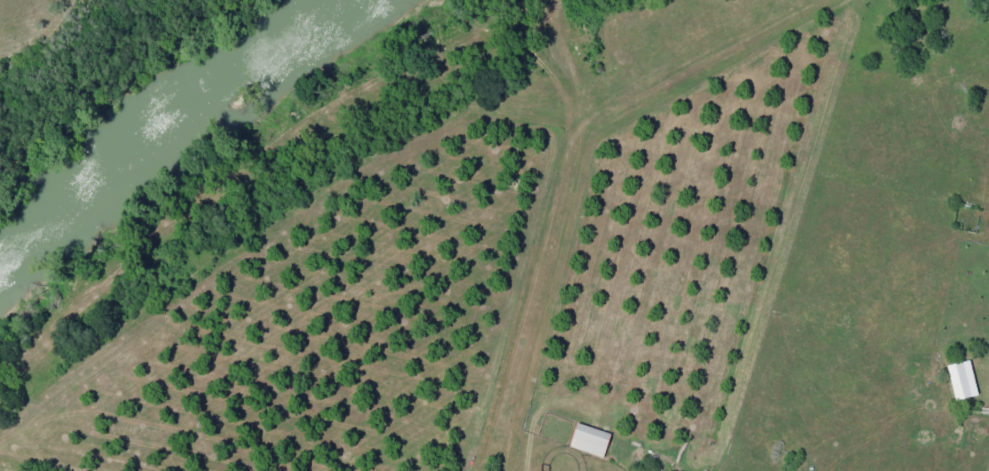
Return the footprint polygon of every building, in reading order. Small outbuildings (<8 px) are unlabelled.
[(953,399),(976,395),(969,360),(946,364),(953,399)] [(568,446),(602,457),(610,433),(575,422),(568,446)]
